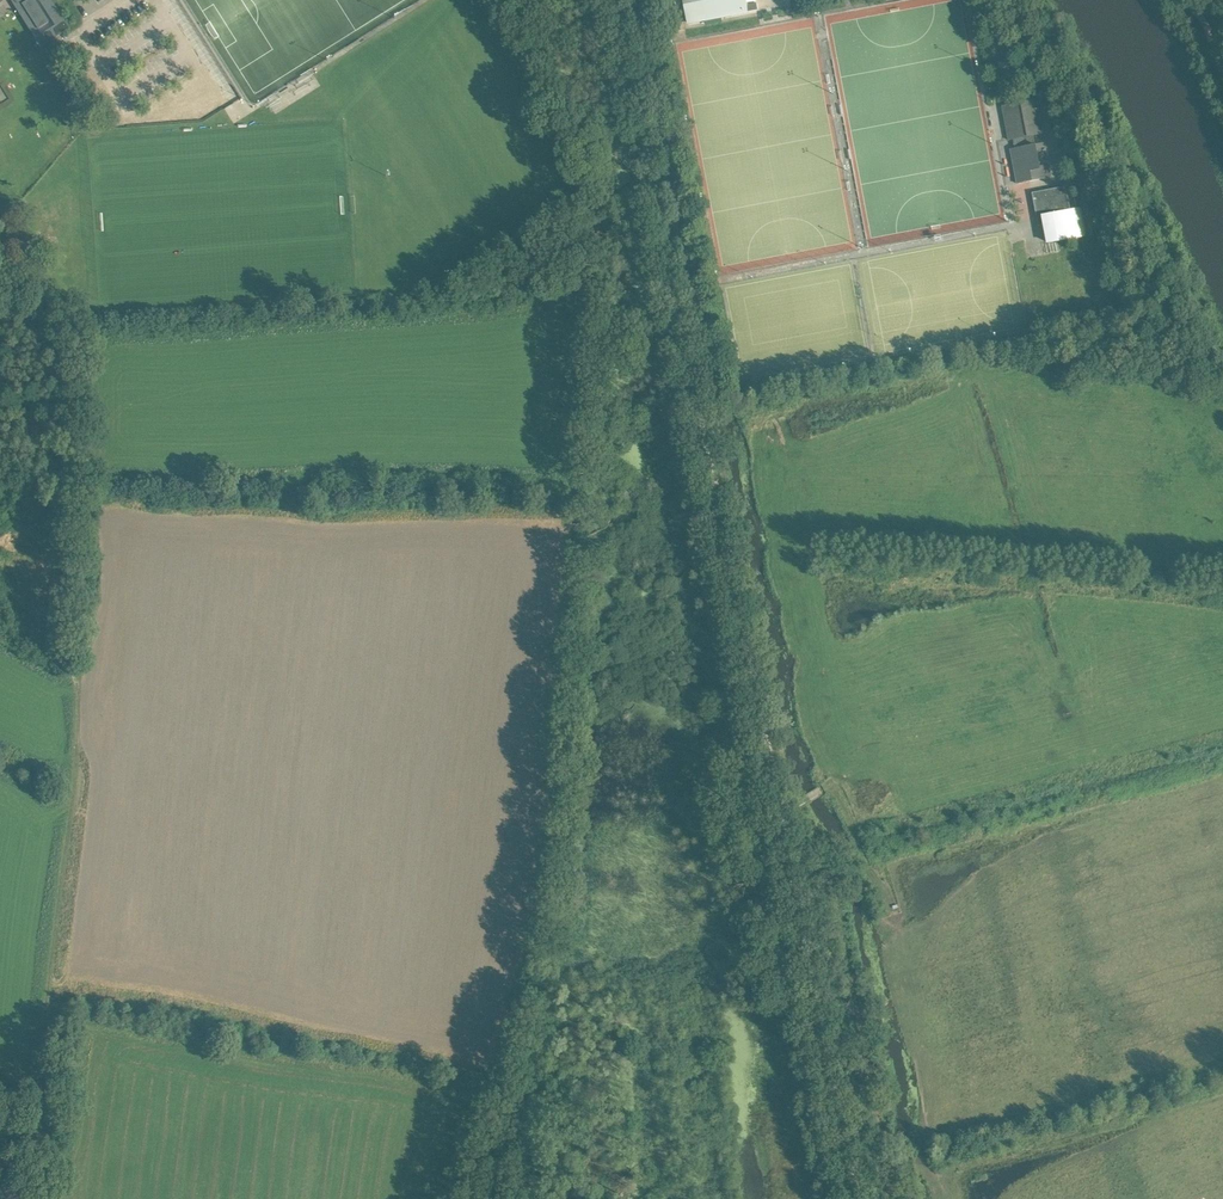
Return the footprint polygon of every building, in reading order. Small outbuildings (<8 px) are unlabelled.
[(38,48),(69,28),(51,0),(7,0),(38,48)] [(689,23),(758,10),(757,3),(748,4),(746,0),(684,0),(689,23)] [(1043,133),(1036,99),(1021,102),(1021,104),(1018,105),(1017,103),(1002,106),(1009,140),(1013,139),(1015,148),(1042,143),(1040,134),(1043,133)] [(1015,148),(1015,149),(1010,149),(1017,183),(1051,177),(1044,143),(1042,143),(1015,148)] [(1065,186),(1044,190),(1032,193),(1038,226),(1044,224),(1048,242),(1083,236),(1077,207),(1069,209),(1065,186)]
